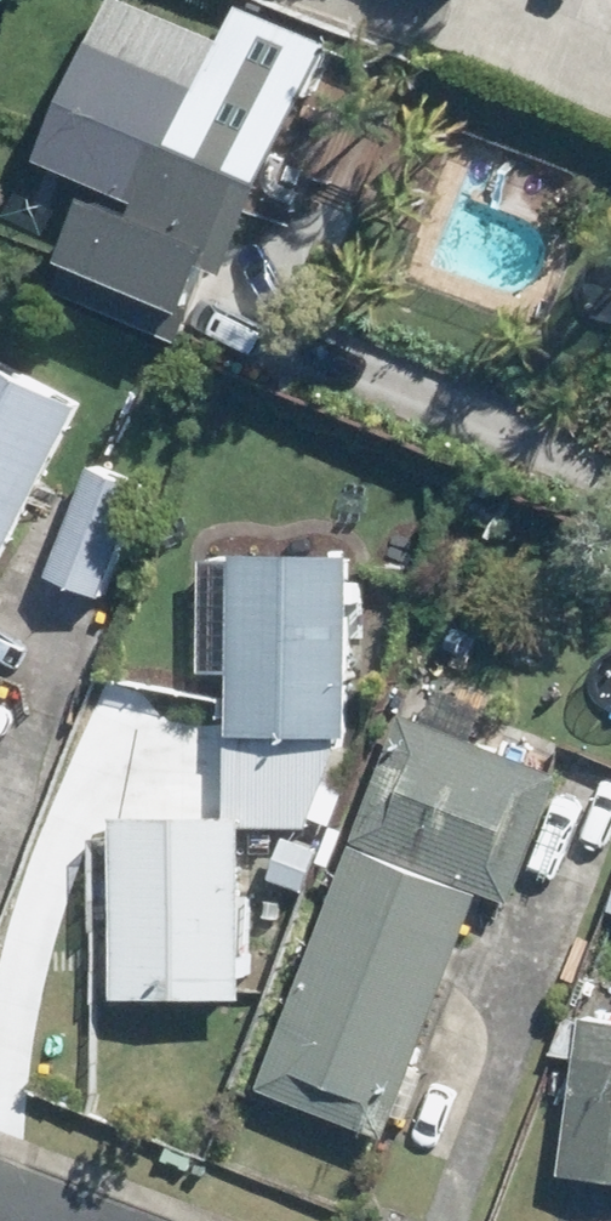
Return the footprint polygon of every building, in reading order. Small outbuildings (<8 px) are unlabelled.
[(112,40),(68,160),(128,182),(117,211),(107,207),(77,289),(199,336),(228,260),(257,271),(343,42),(247,7),(219,80),(112,40)] [(553,172),(543,206),(591,223),(602,189),(553,172)] [(107,406),(0,352),(0,614),(107,406)] [(162,486),(113,469),(72,580),(121,599),(162,486)] [(251,560),(251,565),(222,565),(223,673),(254,673),(254,732),(243,732),(242,825),(270,826),(334,825),(358,761),(357,740),(377,740),(377,560),(251,560)] [(424,719),(275,1092),(406,1144),(504,897),(533,908),(585,781),(490,744),(503,710),(456,691),(441,727),(424,719)] [(132,942),(113,942),(114,987),(133,987),(134,1005),(271,1004),(270,826),(242,825),(131,825),(132,942)] [(306,841),(291,882),(325,895),(340,854),(306,841)] [(593,1058),(580,1178),(610,1181),(610,1026),(572,1022),(568,1056),(593,1058)]
